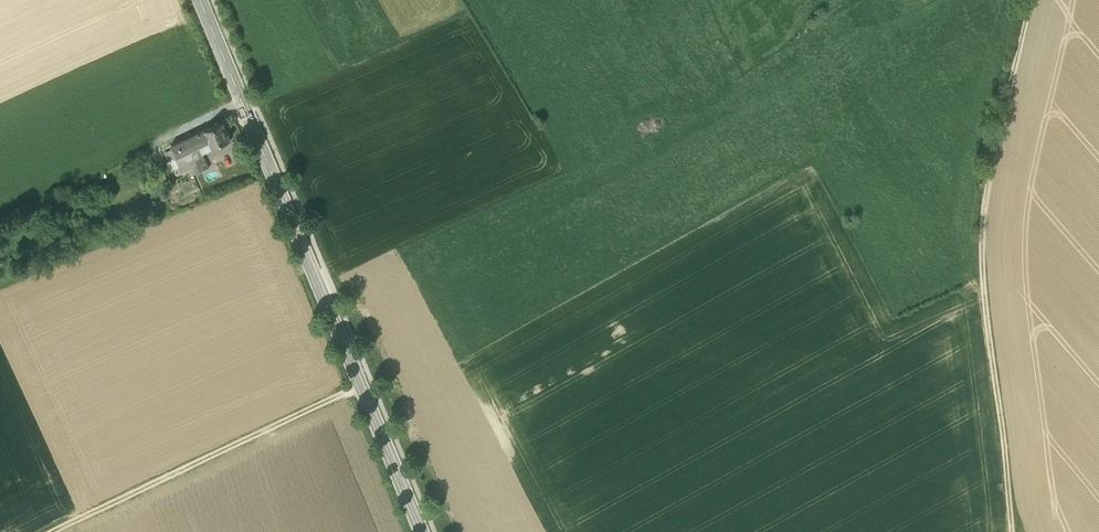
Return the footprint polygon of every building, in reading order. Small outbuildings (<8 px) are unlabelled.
[(223,121),(205,129),(205,128),(192,135),(191,132),(186,135),(187,137),(171,145),(173,149),(177,157),(176,157),(184,175),(192,172),(193,174),(209,167),(205,159),(194,165),(188,151),(199,146),(210,141),(212,147),(218,144),(220,147),(227,144),(226,141),(231,139),(229,134),(228,134),(223,121)] [(199,146),(188,151),(194,165),(205,159),(199,146)] [(177,157),(173,149),(165,153),(169,160),(176,157),(177,157)] [(162,150),(149,156),(154,166),(166,161),(162,150)] [(159,196),(154,202),(160,207),(165,201),(159,196)]
